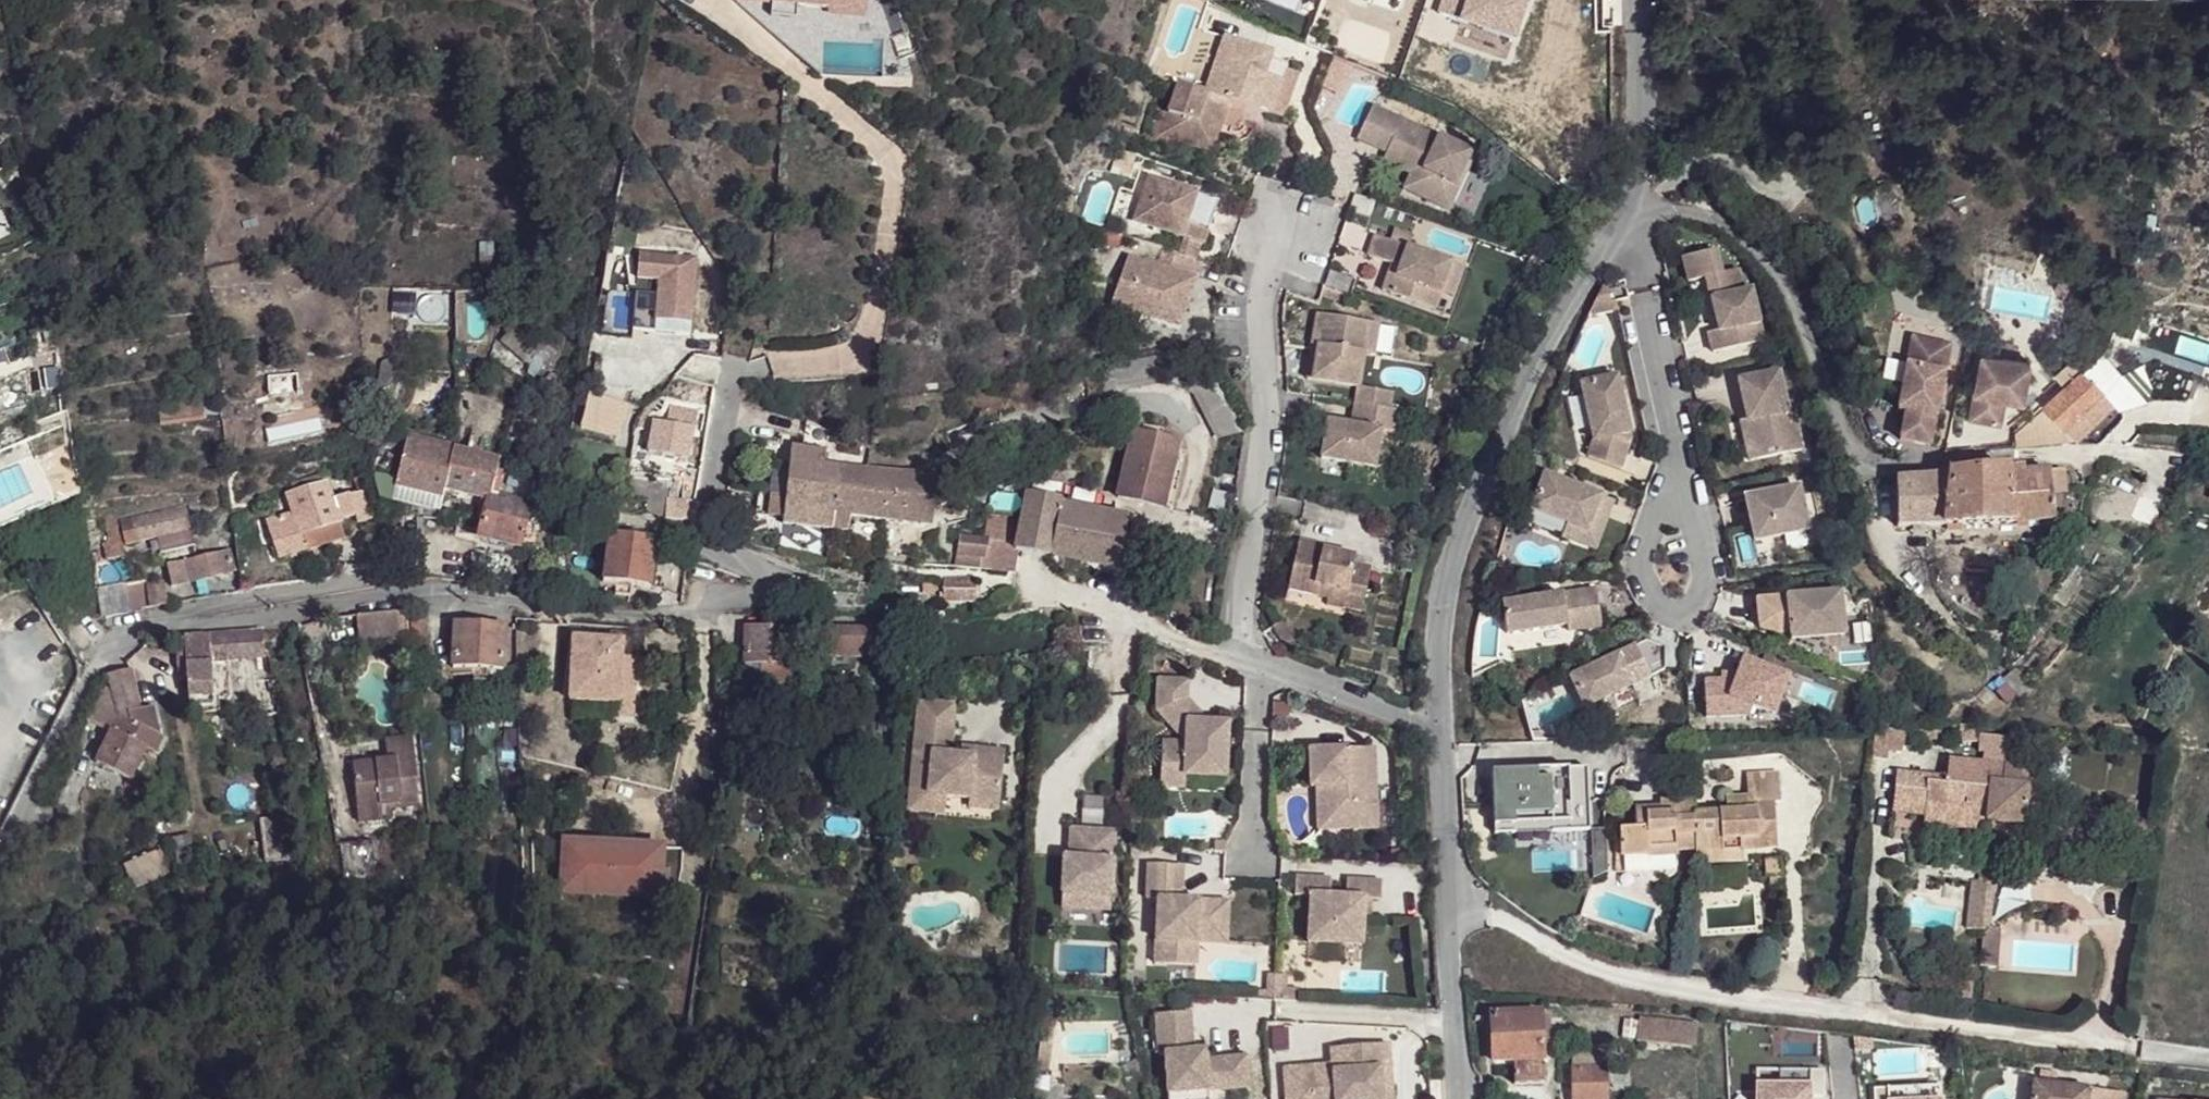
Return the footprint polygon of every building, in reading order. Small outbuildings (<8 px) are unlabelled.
[(771,1),(769,15),(792,17),(794,3),(828,6),(829,0),(762,0),(771,1)] [(863,0),(829,0),(828,6),(828,13),(861,16),(863,0)] [(1221,36),(1205,30),(1185,85),(1213,95),(1220,78),(1208,74),(1221,36)] [(1208,74),(1220,78),(1213,95),(1248,108),(1275,117),(1292,72),(1277,66),(1281,57),(1221,36),(1208,74)] [(1328,86),(1330,86),(1356,76),(1359,70),(1336,59),(1328,86)] [(1213,95),(1185,85),(1166,139),(1228,160),(1248,108),(1213,95)] [(1373,158),(1383,126),(1366,120),(1356,152),(1373,158)] [(1387,163),(1398,131),(1383,126),(1373,158),(1387,163)] [(1433,209),(1455,216),(1462,190),(1457,188),(1468,154),(1398,131),(1387,163),(1413,172),(1415,165),(1426,169),(1417,196),(1435,203),(1433,209)] [(1457,188),(1462,190),(1474,157),(1468,154),(1457,188)] [(1413,172),(1387,163),(1384,172),(1410,182),(1404,199),(1433,209),(1435,203),(1417,196),(1426,169),(1415,165),(1413,172)] [(1155,178),(1140,223),(1185,239),(1203,245),(1210,248),(1227,202),(1155,178)] [(1344,191),(1340,203),(1357,209),(1359,202),(1361,196),(1344,191)] [(1400,247),(1417,254),(1422,241),(1405,234),(1400,247)] [(1179,255),(1197,262),(1203,245),(1185,239),(1179,255)] [(1396,300),(1440,317),(1447,299),(1457,270),(1417,254),(1400,247),(1383,240),(1375,258),(1399,267),(1414,274),(1410,283),(1403,281),(1396,300)] [(1179,255),(1168,252),(1162,269),(1131,259),(1113,308),(1184,333),(1208,266),(1197,262),(1179,255)] [(1710,252),(1676,261),(1682,285),(1699,280),(1709,323),(1716,322),(1718,332),(1712,334),(1701,337),(1706,355),(1758,343),(1745,292),(1738,293),(1732,271),(1716,276),(1710,252)] [(697,262),(641,258),(635,336),(693,340),(697,262)] [(1414,274),(1399,267),(1388,296),(1396,300),(1403,281),(1410,283),(1414,274)] [(1457,270),(1447,299),(1460,304),(1471,275),(1457,270)] [(1314,346),(1308,378),(1359,388),(1365,357),(1371,325),(1320,315),(1317,330),(1322,338),(1321,347),(1314,346)] [(1718,332),(1716,322),(1709,323),(1712,334),(1718,332)] [(1371,325),(1365,357),(1375,358),(1381,327),(1371,325)] [(526,362),(535,352),(510,330),(501,340),(526,362)] [(1317,330),(1314,346),(1321,347),(1322,338),(1317,330)] [(1950,344),(1912,337),(1898,412),(1905,413),(1900,440),(1931,446),(1950,344)] [(1982,354),(1969,416),(2000,423),(2005,397),(2023,401),(2030,363),(1982,354)] [(1220,438),(1243,425),(1211,369),(1163,358),(1111,367),(1115,386),(1173,383),(1194,392),(1220,438)] [(2042,405),(2016,428),(2031,444),(2043,441),(2061,425),(2101,389),(2110,381),(2091,361),(2042,405)] [(1771,372),(1731,382),(1740,422),(1749,461),(1795,450),(1786,411),(1780,413),(1771,372)] [(267,379),(270,395),(302,390),(300,373),(267,379)] [(1622,441),(1607,378),(1571,387),(1584,444),(1580,459),(1612,471),(1622,441)] [(1356,405),(1389,411),(1391,394),(1359,388),(1356,405)] [(2101,389),(2061,425),(2072,439),(2113,402),(2101,389)] [(584,392),(573,428),(610,439),(621,403),(584,392)] [(159,409),(160,425),(205,418),(203,403),(159,409)] [(1322,463),(1376,473),(1383,436),(1393,438),(1397,413),(1389,411),(1356,405),(1352,429),(1328,425),(1322,463)] [(971,421),(945,431),(951,448),(978,438),(971,421)] [(1749,461),(1740,422),(1733,424),(1742,462),(1749,461)] [(664,424),(660,444),(666,446),(665,457),(689,460),(694,427),(664,424)] [(1133,431),(1118,495),(1164,506),(1179,442),(1133,431)] [(407,444),(396,486),(443,498),(446,490),(487,501),(495,472),(498,459),(418,439),(416,446),(407,444)] [(782,529),(829,535),(838,468),(822,466),(824,452),(790,448),(787,474),(784,500),(782,522),(782,529)] [(2022,471),(2048,470),(2048,458),(2021,460),(2022,471)] [(1935,526),(2009,522),(2006,473),(2006,467),(1896,479),(1898,529),(1935,526)] [(838,468),(829,535),(845,537),(847,521),(925,530),(932,479),(863,471),(838,468)] [(2049,471),(2048,470),(2022,471),(2006,473),(2009,522),(2051,519),(2050,494),(2049,471)] [(2049,471),(2050,494),(2066,494),(2065,470),(2049,471)] [(770,497),(784,500),(787,474),(774,471),(770,497)] [(487,501),(478,537),(520,546),(526,524),(532,503),(529,502),(535,481),(495,472),(487,501)] [(1605,503),(1535,477),(1521,512),(1559,527),(1591,539),(1605,503)] [(293,514),(300,537),(342,523),(343,520),(359,514),(352,495),(334,499),(328,482),(287,495),(293,514)] [(662,483),(661,501),(679,501),(678,483),(662,483)] [(1790,490),(1737,501),(1746,543),(1799,532),(1790,490)] [(1126,517),(1062,505),(1062,500),(1024,493),(1018,521),(980,518),(978,540),(955,539),(953,567),(1015,574),(1018,552),(1065,561),(1063,576),(1084,581),(1086,565),(1115,572),(1126,517)] [(770,497),(767,520),(782,522),(784,500),(770,497)] [(931,499),(931,516),(960,514),(960,497),(931,499)] [(661,501),(645,499),(643,522),(660,522),(661,501)] [(104,542),(106,560),(124,556),(121,543),(157,536),(160,552),(193,545),(185,506),(117,521),(116,513),(105,516),(109,542),(104,542)] [(293,514),(267,523),(278,562),(306,553),(300,537),(293,514)] [(300,537),(306,553),(347,538),(342,523),(300,537)] [(548,529),(526,524),(520,546),(544,551),(548,529)] [(1591,539),(1559,527),(1554,540),(1586,552),(1591,539)] [(610,529),(603,580),(617,582),(616,596),(631,598),(632,584),(649,587),(656,537),(642,534),(610,529)] [(1341,612),(1359,617),(1368,573),(1351,568),(1352,562),(1320,555),(1322,550),(1298,545),(1291,581),(1313,585),(1311,596),(1327,599),(1343,603),(1341,612)] [(171,587),(232,574),(226,553),(167,566),(171,587)] [(974,577),(943,574),(940,601),(973,604),(974,577)] [(99,617),(168,606),(163,583),(146,586),(145,581),(124,584),(95,590),(99,617)] [(1313,585),(1291,581),(1290,592),(1311,596),(1313,585)] [(1596,587),(1502,602),(1507,635),(1568,625),(1566,613),(1599,607),(1596,587)] [(1788,599),(1792,642),(1847,637),(1844,615),(1843,593),(1788,599)] [(1343,603),(1327,599),(1325,609),(1341,612),(1343,603)] [(1599,607),(1566,613),(1568,625),(1569,632),(1602,626),(1599,607)] [(408,619),(357,623),(360,650),(411,646),(408,619)] [(1274,627),(1287,651),(1298,646),(1286,621),(1274,627)] [(425,622),(411,623),(413,655),(422,654),(427,654),(425,622)] [(455,626),(453,669),(480,671),(503,672),(505,629),(455,626)] [(745,627),(742,667),(758,668),(757,681),(767,682),(767,686),(788,688),(792,631),(745,627)] [(824,657),(870,660),(872,632),(808,628),(807,641),(825,642),(824,657)] [(262,633),(183,639),(189,709),(214,708),(211,662),(227,661),(264,658),(262,633)] [(574,639),(569,687),(620,692),(623,658),(624,644),(574,639)] [(1578,671),(1560,680),(1575,712),(1639,682),(1624,650),(1578,671)] [(623,658),(620,692),(632,693),(635,660),(623,658)] [(211,662),(214,708),(230,706),(227,661),(211,662)] [(1713,683),(1696,684),(1697,719),(1739,718),(1744,707),(1766,715),(1780,677),(1735,661),(1729,676),(1727,683),(1713,683)] [(137,721),(135,710),(140,710),(131,670),(109,675),(114,699),(117,714),(117,720),(114,726),(107,741),(96,763),(131,780),(147,745),(142,743),(149,727),(137,721)] [(480,679),(502,680),(503,672),(480,671),(480,679)] [(2014,694),(2026,683),(2016,672),(2004,682),(2014,694)] [(258,679),(266,720),(279,718),(272,676),(258,679)] [(2030,687),(2026,683),(2014,694),(2017,698),(2030,687)] [(620,692),(569,687),(568,699),(609,703),(619,703),(620,692)] [(1173,714),(1188,708),(1188,690),(1158,689),(1158,718),(1162,723),(1173,714)] [(619,703),(609,703),(608,713),(629,715),(632,693),(620,692),(619,703)] [(107,723),(114,726),(117,720),(117,714),(114,699),(104,693),(85,729),(100,737),(107,723)] [(1173,714),(1162,723),(1187,749),(1188,729),(1209,730),(1188,708),(1173,714)] [(911,711),(908,804),(946,805),(968,806),(999,806),(1000,755),(969,754),(969,763),(956,762),(945,762),(947,712),(911,711)] [(107,741),(114,726),(107,723),(100,737),(107,741)] [(149,727),(142,743),(147,745),(155,729),(149,727)] [(1957,745),(1977,747),(1980,733),(1960,728),(1957,745)] [(1187,751),(1164,750),(1163,779),(1187,779),(1187,784),(1227,786),(1230,731),(1209,730),(1188,729),(1187,749),(1187,751)] [(1869,732),(1866,757),(1882,758),(1883,750),(1899,751),(1900,747),(1911,747),(1912,730),(1869,732)] [(413,746),(387,749),(389,770),(355,774),(359,815),(389,812),(419,809),(413,746)] [(969,754),(956,754),(956,762),(969,763),(969,754)] [(1375,756),(1310,759),(1312,795),(1318,795),(1332,794),(1334,838),(1378,836),(1377,792),(1366,792),(1365,776),(1376,775),(1375,756)] [(2020,830),(2024,792),(2000,789),(2002,771),(1946,764),(1944,781),(1901,776),(1899,797),(1902,798),(1910,798),(1909,817),(1920,818),(1980,825),(2020,830)] [(1578,832),(1576,769),(1538,770),(1538,779),(1526,780),(1526,771),(1480,772),(1482,817),(1539,815),(1540,833),(1578,832)] [(1538,779),(1538,770),(1526,771),(1526,780),(1538,779)] [(2000,789),(2024,792),(2026,775),(2002,771),(2000,789)] [(1365,776),(1366,792),(1377,792),(1376,775),(1365,776)] [(1899,797),(1901,776),(1892,776),(1889,806),(1889,811),(1899,797)] [(1163,779),(1162,795),(1187,796),(1187,784),(1187,779),(1163,779)] [(1699,821),(1698,807),(1691,808),(1694,860),(1701,860),(1702,864),(1726,863),(1727,872),(1744,871),(1744,859),(1779,857),(1778,810),(1783,808),(1783,780),(1752,782),(1753,804),(1753,817),(1732,819),(1699,821)] [(1332,794),(1318,795),(1320,838),(1334,838),(1332,794)] [(1899,797),(1889,811),(1895,813),(1909,817),(1910,798),(1902,798),(1899,797)] [(946,805),(908,804),(907,823),(946,823),(946,805)] [(1753,817),(1753,804),(1733,806),(1732,819),(1753,817)] [(999,806),(968,806),(967,813),(998,815),(999,806)] [(1653,863),(1681,861),(1694,860),(1691,808),(1665,809),(1665,815),(1637,816),(1639,835),(1621,835),(1623,863),(1653,863)] [(389,812),(359,815),(360,828),(391,825),(389,812)] [(2135,834),(2138,815),(2128,813),(2124,832),(2135,834)] [(259,821),(267,867),(307,862),(298,814),(259,821)] [(1540,833),(1539,815),(1482,817),(1483,835),(1540,833)] [(1980,825),(1920,818),(1920,830),(1979,837),(1980,825)] [(1113,836),(1069,836),(1069,863),(1063,864),(1062,914),(1111,915),(1113,836)] [(175,839),(182,878),(198,874),(190,837),(175,839)] [(664,853),(566,847),(564,897),(661,903),(664,853)] [(130,887),(168,874),(159,850),(122,863),(130,887)] [(1726,863),(1702,864),(1702,874),(1727,872),(1726,863)] [(1159,908),(1156,972),(1181,973),(1183,949),(1198,950),(1199,944),(1227,946),(1229,910),(1202,909),(1202,914),(1182,913),(1183,908),(1185,875),(1150,873),(1148,908),(1159,908)] [(1990,932),(1996,875),(1979,873),(1978,882),(1971,881),(1965,929),(1990,932)] [(1331,887),(1297,886),(1296,903),(1311,904),(1309,952),(1363,954),(1365,906),(1381,907),(1382,889),(1347,888),(1347,905),(1331,904),(1331,887)] [(1198,950),(1183,949),(1181,973),(1197,974),(1198,950)] [(1276,990),(1275,1002),(1301,1002),(1301,990),(1276,990)] [(1513,1058),(1543,1056),(1540,1011),(1492,1014),(1493,1059),(1513,1058)] [(1625,1018),(1623,1036),(1640,1038),(1642,1019),(1625,1018)] [(1157,1019),(1155,1057),(1162,1057),(1160,1098),(1200,1098),(1201,1098),(1241,1098),(1242,1070),(1203,1069),(1203,1059),(1189,1058),(1191,1020),(1157,1019)] [(1682,1047),(1688,1024),(1642,1019),(1640,1038),(1640,1040),(1682,1047)] [(1699,1049),(1701,1026),(1688,1024),(1682,1047),(1699,1049)] [(1375,1072),(1386,1072),(1385,1048),(1326,1052),(1327,1068),(1280,1071),(1282,1098),(1388,1098),(1387,1086),(1376,1086),(1375,1072)] [(1513,1072),(1544,1070),(1543,1056),(1513,1058),(1513,1072)] [(1607,1066),(1590,1066),(1590,1059),(1572,1060),(1573,1098),(1607,1098),(1607,1066)] [(1810,1090),(1823,1089),(1820,1063),(1776,1068),(1779,1089),(1756,1091),(1757,1098),(1811,1098),(1810,1090)] [(2040,1079),(2056,1081),(2059,1069),(2042,1066),(2040,1079)] [(1544,1070),(1513,1072),(1513,1082),(1544,1081),(1544,1070)] [(1387,1086),(1386,1072),(1375,1072),(1376,1086),(1387,1086)] [(2032,1077),(2029,1098),(2121,1098),(2123,1091),(2056,1081),(2040,1079),(2032,1077)] [(1918,1085),(1874,1087),(1874,1098),(1919,1098),(1918,1085)]
